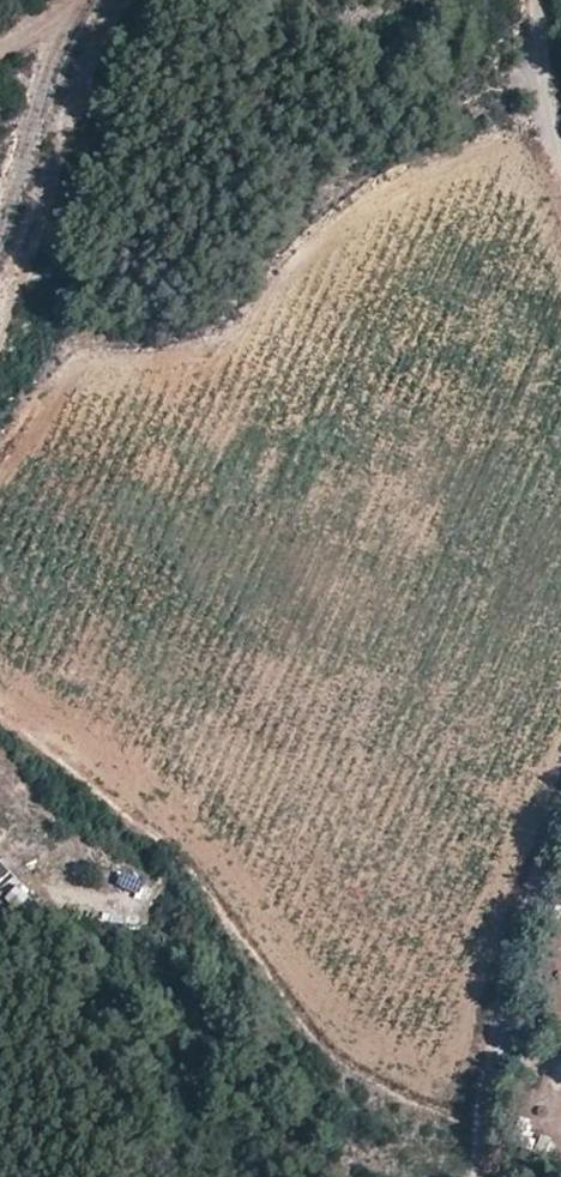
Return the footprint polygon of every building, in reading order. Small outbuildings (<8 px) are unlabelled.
[(14,871),(0,857),(0,884),(14,871)]
